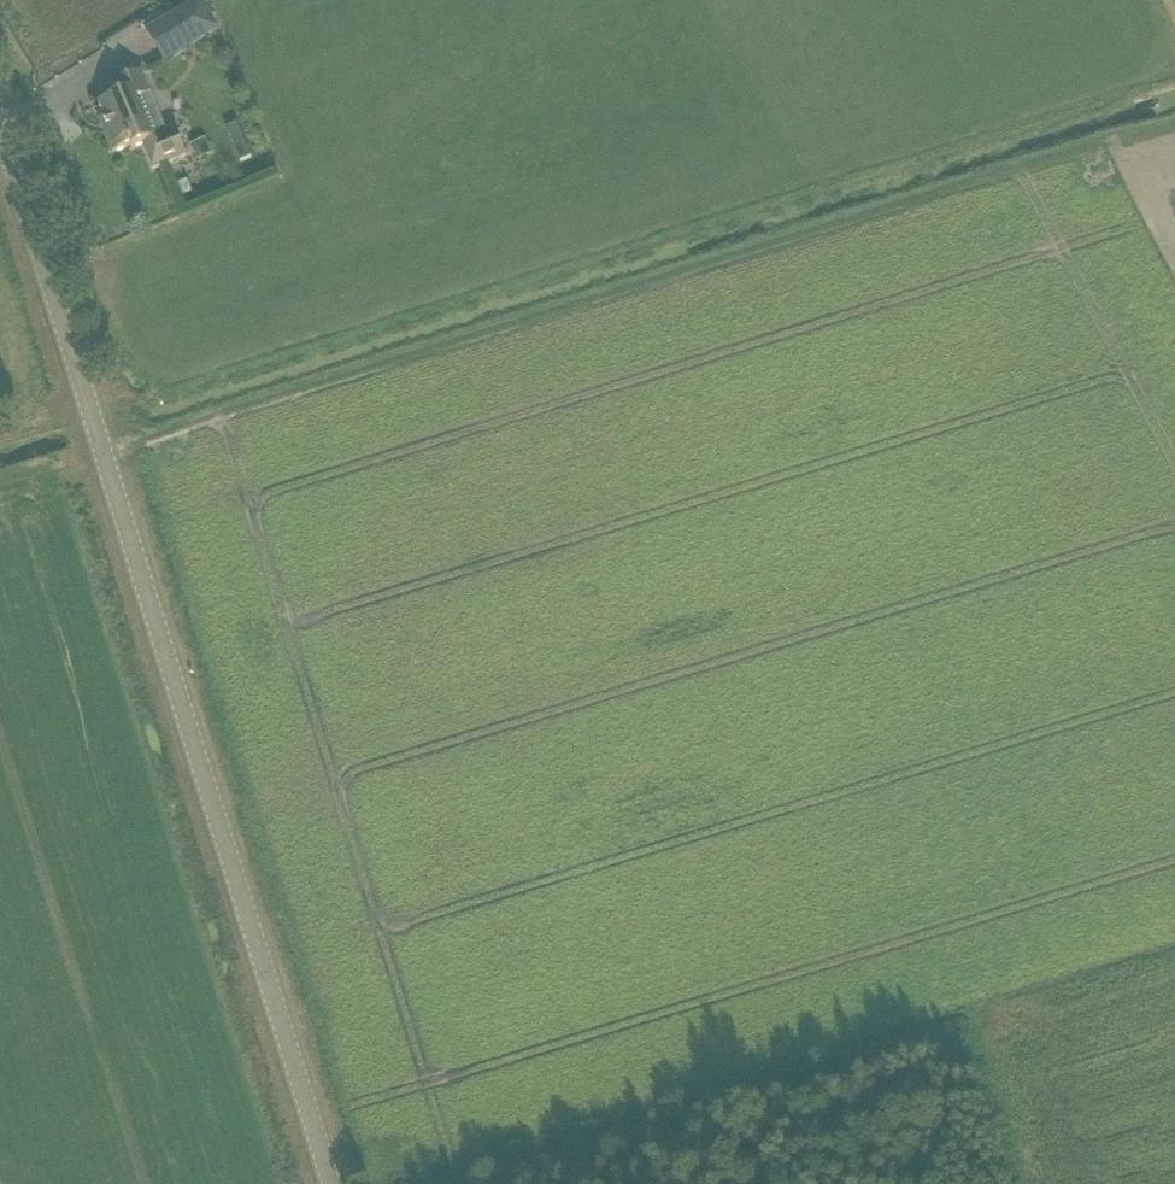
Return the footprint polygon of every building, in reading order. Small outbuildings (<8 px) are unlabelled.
[(196,0),(147,0),(160,22),(196,0)] [(167,19),(184,48),(217,29),(204,7),(200,0),(199,0),(167,19)] [(143,148),(153,173),(187,160),(176,133),(153,142),(137,101),(151,95),(142,72),(119,81),(124,95),(99,104),(109,130),(104,132),(113,155),(131,149),(132,152),(143,148)] [(227,129),(232,143),(243,138),(237,125),(227,129)] [(187,182),(178,185),(183,197),(191,193),(187,182)]
